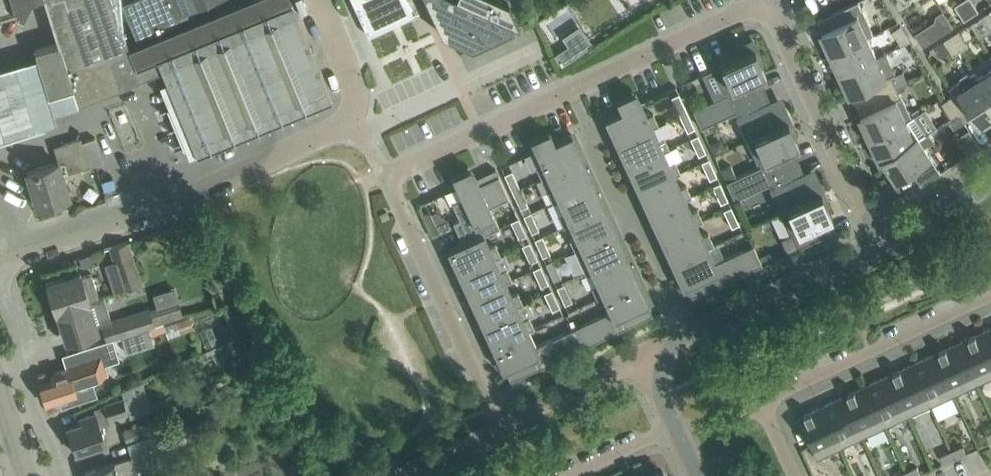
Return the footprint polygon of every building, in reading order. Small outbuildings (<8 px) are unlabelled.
[(16,13),(24,17),(32,0),(0,0),(0,18),(16,13)] [(132,55),(112,0),(46,0),(59,42),(35,49),(49,94),(73,87),(78,104),(141,79),(136,67),(132,55)] [(178,23),(169,0),(128,0),(122,3),(137,40),(178,23)] [(129,47),(132,55),(136,67),(141,79),(142,79),(162,71),(197,155),(332,99),(292,3),(291,0),(244,0),(129,47)] [(184,12),(213,0),(179,0),(184,12)] [(369,35),(417,13),(411,0),(352,0),(369,35)] [(502,0),(426,0),(442,34),(447,36),(446,39),(458,45),(459,42),(472,48),(513,29),(514,28),(510,27),(512,23),(519,26),(509,3),(502,0)] [(900,10),(912,2),(911,0),(894,0),(900,10)] [(965,20),(972,15),(963,0),(956,5),(965,20)] [(979,11),(973,0),(963,0),(972,15),(979,11)] [(833,53),(868,37),(873,35),(858,2),(832,14),(837,25),(823,32),(833,53)] [(903,45),(910,40),(901,25),(893,30),(903,45)] [(926,28),(916,34),(923,45),(925,46),(937,38),(931,29),(926,28)] [(952,35),(962,50),(969,45),(959,30),(952,35)] [(955,54),(962,50),(952,35),(945,40),(955,54)] [(842,73),(877,56),(868,37),(833,53),(842,73)] [(743,98),(764,88),(759,75),(766,72),(761,63),(765,61),(764,60),(762,61),(753,41),(736,48),(735,46),(734,46),(739,56),(714,68),(724,91),(726,90),(727,94),(739,89),(743,98)] [(561,65),(580,53),(573,42),(554,54),(561,65)] [(0,60),(0,132),(52,116),(33,50),(0,60)] [(877,56),(842,73),(852,94),(866,88),(871,98),(897,86),(892,76),(892,75),(896,73),(887,52),(877,56)] [(979,77),(990,96),(990,69),(979,77)] [(979,77),(976,73),(972,75),(966,75),(960,79),(959,83),(954,86),(955,87),(951,89),(954,95),(960,91),(975,115),(982,125),(990,119),(990,96),(979,77)] [(872,137),(907,121),(907,120),(911,118),(897,86),(871,98),(876,109),(862,116),(872,137)] [(747,140),(790,121),(782,104),(774,108),(764,88),(743,98),(739,89),(727,94),(693,110),(701,128),(736,112),(737,116),(736,116),(747,140)] [(648,116),(641,103),(636,91),(616,100),(621,111),(605,118),(609,127),(611,126),(618,141),(616,142),(616,143),(659,124),(654,113),(648,116)] [(952,118),(949,120),(955,128),(975,115),(960,91),(954,95),(950,98),(959,113),(952,118)] [(679,114),(687,111),(679,93),(671,97),(679,114)] [(952,118),(959,113),(950,98),(942,102),(952,118)] [(687,131),(695,128),(687,111),(679,114),(687,131)] [(885,157),(927,133),(915,115),(911,118),(907,120),(907,121),(872,137),(872,138),(873,138),(885,157)] [(775,170),(797,159),(791,147),(798,144),(794,134),(798,133),(798,132),(795,133),(790,121),(747,140),(757,162),(759,162),(761,166),(771,161),(775,170)] [(627,167),(670,148),(665,137),(658,140),(653,127),(659,124),(616,143),(620,151),(622,150),(629,165),(627,166),(627,167)] [(555,141),(550,130),(530,139),(542,164),(536,167),(541,178),(583,159),(582,157),(581,158),(574,143),(576,143),(572,134),(555,141)] [(927,133),(885,157),(899,178),(912,169),(922,185),(942,172),(925,146),(935,140),(930,131),(927,133)] [(698,155),(706,152),(698,135),(690,138),(698,155)] [(63,174),(90,166),(103,162),(102,160),(100,153),(98,145),(97,145),(95,139),(96,139),(95,137),(94,138),(88,140),(86,140),(86,141),(82,142),(81,138),(60,144),(65,160),(27,171),(38,206),(69,196),(63,174)] [(639,191),(681,172),(676,161),(669,164),(664,151),(670,148),(627,167),(631,175),(633,174),(640,189),(638,190),(639,191)] [(709,179),(717,176),(709,158),(701,162),(709,179)] [(552,202),(594,183),(594,181),(592,182),(585,167),(587,167),(583,159),(541,178),(541,179),(547,176),(553,188),(547,191),(552,202)] [(780,212),(823,193),(815,176),(807,180),(805,176),(797,159),(775,170),(771,161),(761,166),(726,182),(735,199),(769,184),(770,188),(769,188),(780,212)] [(477,177),(471,167),(452,176),(462,198),(453,203),(460,219),(453,222),(463,242),(449,249),(463,243),(464,244),(483,234),(484,235),(500,227),(490,207),(509,198),(496,169),(477,177)] [(513,191),(520,188),(512,170),(504,174),(513,191)] [(650,215),(692,196),(687,185),(680,188),(675,175),(681,172),(639,191),(642,199),(644,198),(651,213),(649,214),(650,215)] [(721,203),(728,200),(720,182),(712,186),(721,203)] [(563,226),(605,206),(605,205),(603,206),(596,191),(598,191),(594,183),(552,202),(552,203),(558,200),(564,212),(558,215),(563,226)] [(513,191),(521,208),(528,205),(520,188),(513,191)] [(831,233),(825,219),(832,215),(828,206),(831,205),(831,204),(829,205),(823,193),(780,212),(790,234),(792,234),(798,247),(830,233),(831,233)] [(661,239),(703,219),(698,209),(691,212),(686,199),(692,196),(650,215),(653,223),(655,222),(662,237),(660,238),(661,239)] [(574,250),(616,230),(616,229),(614,230),(607,215),(609,214),(605,206),(563,226),(563,227),(570,224),(575,236),(569,239),(574,250)] [(732,227),(739,224),(731,206),(724,210),(732,227)] [(436,211),(431,214),(436,225),(440,233),(452,227),(448,220),(436,211)] [(524,215),(532,233),(539,229),(531,212),(524,215)] [(519,238),(526,235),(518,218),(511,221),(519,238)] [(672,263),(714,244),(709,233),(702,236),(697,223),(703,220),(703,219),(661,239),(664,247),(666,246),(673,261),(671,262),(672,263)] [(585,274),(627,254),(627,253),(625,254),(618,239),(620,238),(616,230),(574,250),(585,274)] [(489,247),(484,235),(483,234),(464,244),(463,243),(449,249),(454,259),(452,260),(458,274),(460,273),(461,273),(501,255),(496,244),(489,247)] [(535,239),(543,256),(550,253),(542,236),(535,239)] [(122,279),(104,284),(107,293),(125,288),(140,283),(127,242),(112,247),(122,279)] [(530,262),(537,259),(529,242),(522,245),(530,262)] [(691,297),(762,264),(753,245),(715,263),(708,247),(714,244),(672,263),(675,271),(677,270),(690,298),(691,298),(691,297)] [(596,298),(638,278),(638,277),(636,278),(629,263),(631,262),(627,254),(585,274),(586,275),(592,272),(598,284),(591,287),(596,298)] [(472,297),(511,278),(507,268),(500,271),(495,259),(501,256),(501,255),(461,273),(465,283),(463,284),(469,298),(471,297),(472,297)] [(546,263),(554,280),(561,277),(553,260),(546,263)] [(541,286),(548,283),(540,265),(533,269),(541,286)] [(57,312),(57,311),(88,301),(100,298),(92,273),(81,276),(80,273),(47,283),(57,312)] [(483,321),(523,302),(518,292),(511,295),(506,282),(512,280),(511,278),(472,297),(476,307),(474,308),(480,322),(483,321)] [(652,315),(653,315),(641,287),(642,286),(638,278),(596,298),(597,299),(603,296),(610,311),(573,329),(582,348),(652,315)] [(557,287),(565,304),(572,301),(564,284),(557,287)] [(552,310),(560,307),(552,289),(544,293),(552,310)] [(88,301),(57,311),(67,340),(98,330),(96,326),(101,324),(111,321),(111,319),(103,296),(100,298),(88,301)] [(494,345),(534,327),(529,316),(533,314),(528,301),(523,304),(523,302),(483,321),(487,331),(485,332),(491,346),(494,345)] [(169,306),(149,312),(153,325),(155,325),(154,324),(173,318),(169,306)] [(153,325),(149,312),(148,310),(121,318),(126,333),(139,329),(139,330),(149,327),(153,325)] [(164,324),(169,337),(194,328),(190,315),(164,324)] [(154,343),(149,327),(139,330),(135,331),(140,347),(154,343)] [(582,348),(573,329),(535,346),(528,330),(534,328),(534,327),(494,345),(498,355),(496,356),(503,370),(505,369),(511,381),(511,380),(582,348)] [(981,332),(983,337),(990,354),(990,327),(981,332)] [(990,378),(990,354),(983,337),(981,332),(958,342),(962,351),(977,384),(990,378)] [(39,381),(46,404),(60,400),(62,405),(96,394),(91,377),(105,372),(106,374),(107,374),(104,364),(119,359),(112,338),(78,350),(82,363),(51,373),(52,377),(39,381)] [(954,395),(977,384),(962,351),(958,342),(935,353),(940,364),(954,395)] [(932,405),(954,395),(940,364),(935,353),(912,364),(917,374),(932,405)] [(909,416),(932,405),(917,374),(912,364),(890,374),(893,382),(909,416)] [(886,426),(909,416),(893,382),(890,374),(866,385),(869,390),(886,426)] [(100,421),(128,412),(127,410),(128,409),(130,416),(152,409),(142,380),(122,389),(125,399),(124,399),(123,397),(94,406),(95,412),(79,417),(81,422),(67,427),(76,453),(107,443),(100,421)] [(863,437),(886,426),(869,390),(866,385),(844,395),(845,399),(863,437)] [(840,447),(863,437),(845,399),(844,395),(821,406),(823,411),(840,447)] [(816,458),(840,447),(823,411),(821,406),(797,417),(803,430),(816,458)] [(128,443),(146,437),(142,424),(124,430),(128,443)] [(124,473),(155,463),(151,451),(146,437),(128,443),(133,456),(83,473),(84,475),(125,475),(124,473)] [(956,458),(967,453),(964,446),(959,448),(953,451),(956,458)] [(945,463),(956,458),(953,451),(942,456),(943,459),(945,463)] [(921,474),(918,467),(913,469),(907,472),(909,475),(917,475),(921,474)]
